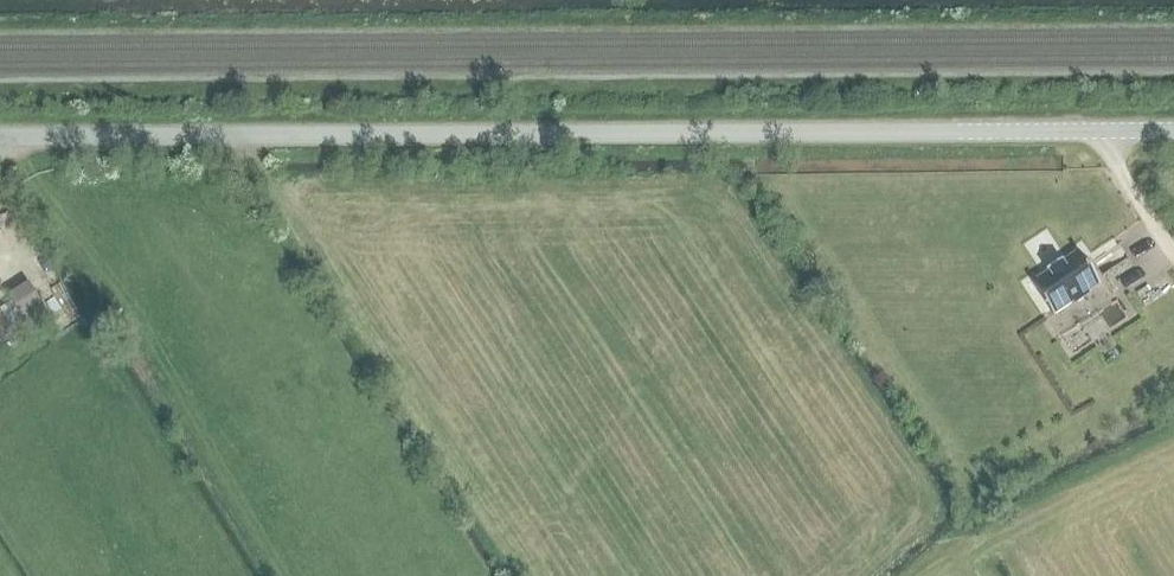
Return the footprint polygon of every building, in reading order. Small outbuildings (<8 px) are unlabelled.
[(3,253),(18,246),(6,221),(0,224),(0,246),(3,253)] [(1078,252),(1061,263),(1060,262),(1048,271),(1048,272),(1031,283),(1053,315),(1072,302),(1074,304),(1089,294),(1087,292),(1099,285),(1078,252)] [(48,316),(28,283),(8,296),(28,328),(48,316)]
